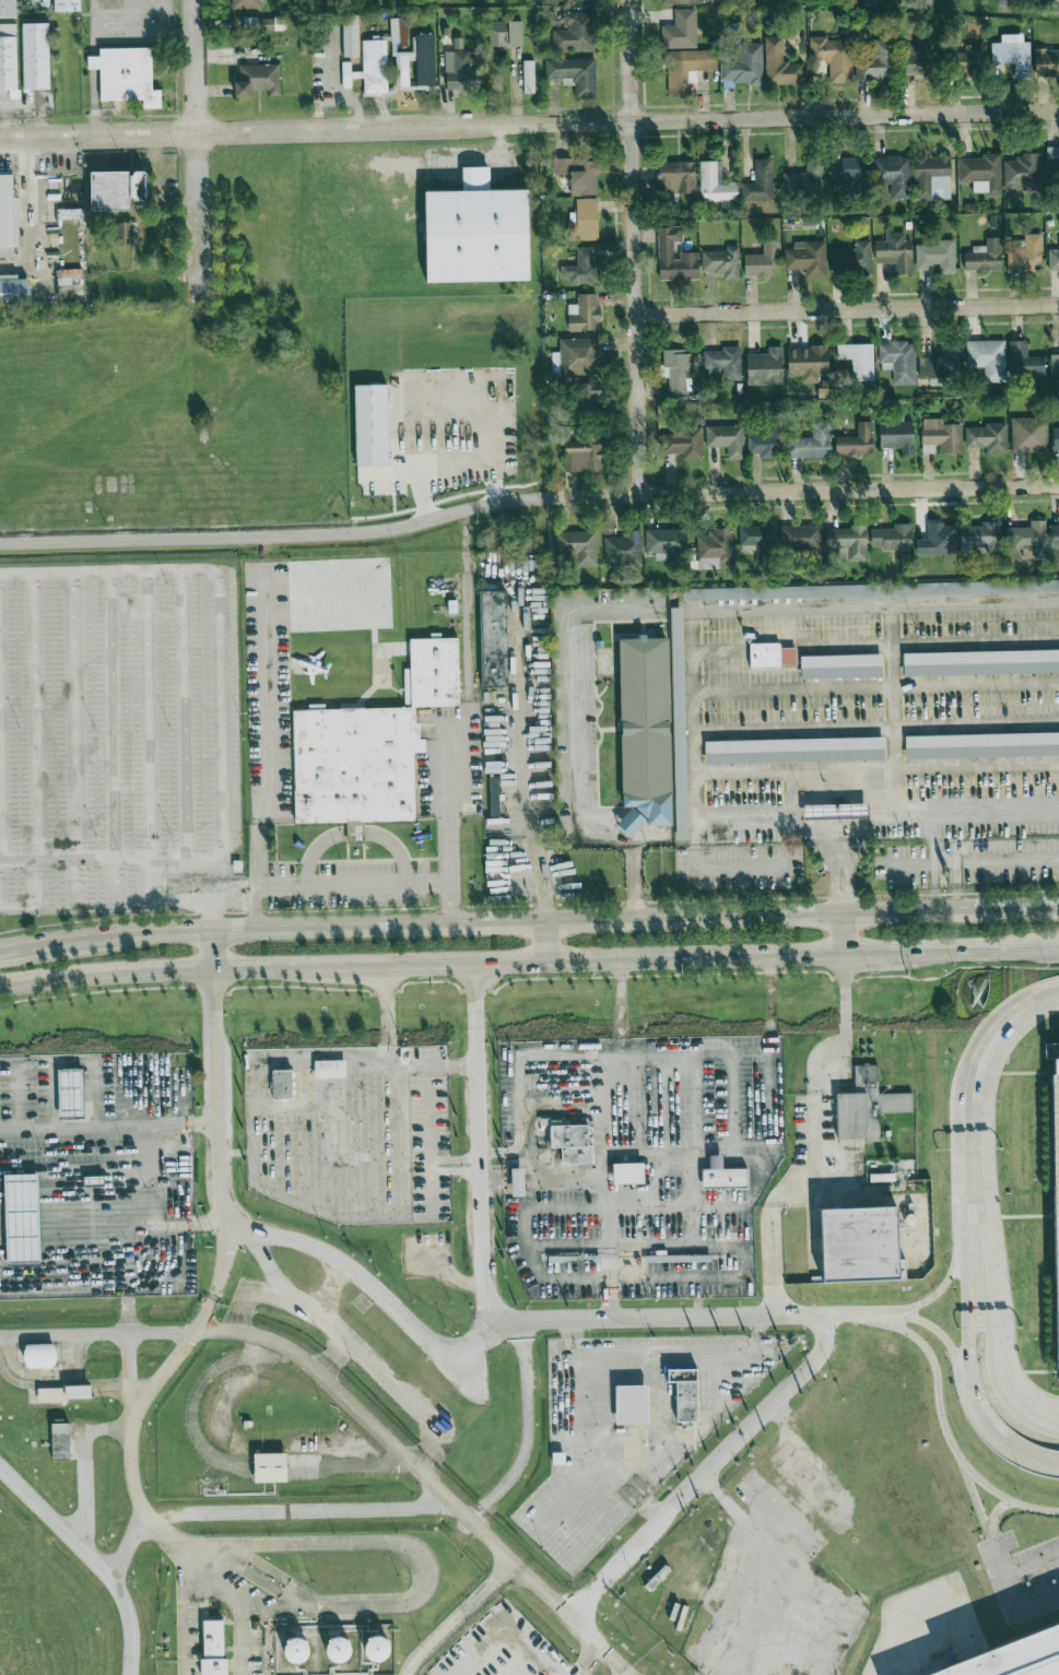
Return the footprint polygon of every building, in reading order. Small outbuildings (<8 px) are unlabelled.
[(16,17),(16,0),(0,0),(0,17),(16,17)] [(54,11),(81,11),(81,0),(54,0),(54,11)] [(232,9),(261,8),(261,0),(232,0),(232,9)] [(696,48),(696,8),(674,9),(674,25),(661,25),(662,48),(696,48)] [(561,17),(556,18),(554,10),(547,11),(551,26),(563,22),(561,17)] [(594,11),(563,12),(564,29),(552,29),(553,51),(595,50),(594,11)] [(358,14),(342,14),(343,57),(359,56),(358,14)] [(434,33),(416,33),(416,50),(407,50),(407,18),(393,18),(393,89),(409,89),(408,60),(417,60),(417,85),(434,85),(434,33)] [(275,19),(259,19),(259,30),(281,29),(281,26),(275,26),(275,19)] [(522,20),(489,20),(489,46),(522,46),(522,20)] [(0,24),(0,89),(17,89),(16,23),(0,24)] [(50,90),(49,23),(24,23),(24,90),(50,90)] [(1029,41),(1023,41),(1023,34),(1001,34),(1001,42),(991,43),(991,64),(1014,63),(1014,78),(1030,78),(1029,41)] [(783,63),(782,37),(765,37),(765,85),(803,84),(803,62),(783,63)] [(851,83),(852,38),(809,37),(809,60),(828,60),(828,82),(851,83)] [(470,50),(463,50),(463,38),(453,38),(453,51),(445,51),(445,84),(471,84),(470,50)] [(362,40),(362,72),(350,72),(350,62),(342,62),(343,88),(351,88),(351,78),(363,78),(364,95),(388,95),(386,39),(362,40)] [(856,81),(896,80),(895,39),(874,40),(874,54),(855,55),(856,81)] [(936,40),(917,39),(917,47),(902,47),(901,76),(935,76),(936,40)] [(762,84),(762,43),(738,43),(738,53),(721,54),(721,87),(733,87),(733,84),(762,84)] [(965,45),(965,52),(950,53),(951,73),(965,72),(965,77),(987,76),(986,44),(965,45)] [(153,47),(99,47),(99,56),(89,56),(89,69),(101,69),(101,99),(144,99),(144,108),(163,107),(163,90),(153,90),(153,47)] [(1058,76),(1058,49),(1035,49),(1035,76),(1058,76)] [(716,70),(715,50),(666,51),(667,96),(688,95),(688,83),(697,83),(696,70),(716,70)] [(595,58),(545,59),(545,80),(574,79),(574,99),(596,98),(595,58)] [(534,60),(523,60),(523,93),(534,93),(534,60)] [(279,64),(239,65),(239,81),(234,82),(235,97),(251,97),(250,90),(268,90),(268,96),(280,96),(279,64)] [(1046,146),(1046,178),(1058,178),(1058,146),(1046,146)] [(958,159),(959,182),(973,182),(973,192),(987,192),(987,196),(1001,196),(1000,153),(983,154),(983,158),(958,159)] [(914,157),(916,201),(951,200),(949,155),(914,157)] [(890,199),(910,199),(909,156),(872,157),(873,183),(889,183),(890,199)] [(1038,157),(1003,157),(1004,190),(1039,190),(1038,157)] [(742,183),(742,201),(773,201),(772,158),(754,159),(755,183),(742,183)] [(553,174),(568,173),(569,195),(597,194),(595,159),(553,160),(553,174)] [(783,196),(822,196),(823,160),(806,160),(806,173),(783,172),(783,196)] [(696,192),(695,161),(656,162),(657,193),(696,192)] [(723,183),(722,161),(700,162),(701,200),(737,199),(736,183),(723,183)] [(532,282),(531,189),(491,189),(491,166),(463,166),(463,190),(428,190),(430,283),(532,282)] [(93,211),(132,211),(132,192),(138,192),(138,172),(93,172),(93,211)] [(17,257),(16,173),(0,173),(0,257),(17,257)] [(598,240),(597,198),(576,198),(576,212),(568,212),(568,241),(598,240)] [(737,209),(737,200),(720,200),(720,209),(737,209)] [(115,241),(132,241),(132,223),(114,224),(115,241)] [(658,227),(659,280),(698,279),(698,254),(673,254),(672,242),(683,242),(682,226),(658,227)] [(911,240),(905,240),(905,232),(885,233),(886,241),(875,241),(876,263),(895,262),(896,274),(913,274),(911,240)] [(1006,271),(1042,270),(1041,234),(1024,234),(1025,248),(1006,248),(1006,271)] [(963,270),(1000,271),(1001,238),(986,238),(986,246),(972,246),(972,253),(964,253),(963,270)] [(1058,238),(1058,249),(1048,250),(1048,271),(1058,271),(1058,238)] [(955,274),(954,239),(939,240),(939,244),(915,245),(915,269),(937,269),(937,274),(955,274)] [(743,254),(744,276),(771,276),(771,269),(778,269),(778,240),(763,240),(763,254),(743,254)] [(855,248),(829,248),(829,272),(871,271),(870,240),(855,240),(855,248)] [(784,269),(805,269),(805,277),(826,277),(825,241),(793,241),(793,248),(784,248),(784,269)] [(723,279),(739,279),(739,246),(726,246),(726,250),(701,251),(701,272),(723,272),(723,279)] [(569,284),(598,283),(597,247),(576,247),(577,266),(560,266),(561,277),(569,277),(569,284)] [(83,294),(82,269),(57,269),(57,288),(60,288),(60,295),(83,294)] [(33,307),(33,278),(0,278),(0,307),(33,307)] [(568,304),(568,331),(599,330),(598,293),(577,294),(577,304),(568,304)] [(600,374),(599,337),(559,339),(560,375),(600,374)] [(967,367),(983,367),(984,382),(1005,382),(1004,340),(966,341),(967,367)] [(1008,377),(1044,376),(1044,356),(1027,356),(1027,340),(1008,341),(1008,377)] [(893,385),(915,385),(915,342),(879,343),(879,369),(893,369),(893,385)] [(940,357),(919,356),(918,378),(955,378),(956,342),(940,342),(940,357)] [(837,344),(837,360),(851,359),(852,381),(874,380),(873,343),(837,344)] [(740,346),(721,347),(721,351),(703,351),(704,375),(722,375),(722,380),(741,380),(740,346)] [(768,354),(747,353),(746,384),(782,385),(783,347),(768,346),(768,354)] [(788,376),(801,376),(801,383),(818,383),(818,375),(828,375),(828,347),(787,348),(788,376)] [(689,395),(688,349),(663,350),(663,366),(659,366),(659,377),(669,377),(669,395),(689,395)] [(1050,354),(1050,375),(1058,375),(1058,354),(1050,354)] [(599,383),(579,384),(580,412),(600,412),(599,383)] [(387,385),(354,385),(356,465),(388,465),(387,385)] [(903,422),(903,416),(879,416),(880,448),(901,447),(901,455),(914,454),(913,421),(903,422)] [(1012,452),(1047,451),(1046,417),(1011,418),(1012,452)] [(961,424),(943,424),(942,418),(921,419),(922,453),(937,453),(937,452),(962,452),(961,424)] [(872,421),(856,421),(857,436),(835,436),(835,454),(872,454),(872,421)] [(789,457),(830,458),(830,423),(812,422),(811,437),(789,437),(789,457)] [(986,453),(1007,453),(1006,422),(984,423),(984,427),(965,427),(966,447),(986,446),(986,453)] [(749,435),(749,457),(781,456),(780,423),(768,423),(769,434),(749,435)] [(744,460),(743,425),(705,426),(706,448),(726,447),(727,460),(744,460)] [(702,427),(682,426),(682,435),(659,434),(659,453),(682,453),(682,460),(702,461),(702,427)] [(564,472),(603,472),(603,444),(591,444),(591,439),(564,440),(564,472)] [(1005,527),(1005,543),(1010,543),(1012,547),(1021,547),(1022,543),(1036,543),(1037,555),(1046,554),(1045,519),(1029,519),(1031,527),(1005,527)] [(960,523),(961,552),(973,552),(972,545),(986,545),(987,551),(1001,551),(1000,521),(981,521),(981,524),(970,526),(970,523),(960,523)] [(871,528),(871,545),(883,545),(883,548),(910,548),(910,522),(894,523),(894,528),(871,528)] [(847,559),(866,559),(866,524),(851,524),(851,528),(826,528),(825,549),(847,549),(847,559)] [(955,554),(956,524),(927,524),(927,539),(916,539),(916,554),(955,554)] [(1050,524),(1058,524),(1058,546),(1051,546),(1050,524)] [(821,549),(821,525),(780,525),(781,550),(821,549)] [(755,559),(775,559),(774,526),(739,526),(739,545),(755,545),(755,559)] [(686,528),(645,529),(645,553),(686,552),(686,528)] [(597,567),(596,530),(555,531),(556,556),(568,556),(568,567),(597,567)] [(604,537),(604,565),(642,564),(641,530),(626,530),(626,536),(604,537)] [(731,531),(696,532),(697,560),(696,560),(697,569),(732,568),(731,531)] [(683,588),(683,599),(1058,589),(1058,578),(683,588)] [(479,589),(505,588),(507,685),(482,685),(479,589)] [(671,606),(676,838),(689,838),(682,606),(671,606)] [(619,636),(667,635),(671,822),(647,823),(647,816),(631,835),(617,822),(634,804),(623,804),(619,636)] [(412,707),(411,638),(458,636),(460,705),(412,707)] [(750,642),(751,668),(780,667),(780,662),(796,662),(796,646),(780,647),(780,642),(750,642)] [(903,651),(1058,648),(1058,670),(904,674),(903,651)] [(800,654),(881,652),(882,674),(801,677),(800,654)] [(412,707),(415,819),(364,821),(346,821),(295,822),(293,709),(412,707)] [(905,734),(1058,730),(1058,753),(906,757),(905,734)] [(705,741),(883,735),(883,757),(706,763),(705,741)] [(490,776),(491,815),(499,814),(498,776),(490,776)] [(803,803),(804,817),(816,817),(854,816),(867,815),(867,801),(852,801),(815,803),(803,803)] [(346,821),(346,833),(348,842),(364,841),(364,833),(364,821),(346,821)] [(1042,1046),(1058,1173),(1058,1045),(1042,1046)] [(323,1062),(349,1061),(349,1082),(325,1082),(323,1062)] [(836,1093),(845,1093),(852,1092),(851,1065),(880,1065),(880,1093),(914,1093),(915,1112),(868,1112),(869,1137),(855,1137),(837,1137),(836,1093)] [(58,1069),(59,1119),(84,1118),(83,1069),(58,1069)] [(275,1072),(299,1072),(299,1099),(278,1099),(275,1072)] [(552,1124),(595,1124),(595,1163),(563,1163),(562,1148),(552,1148),(552,1124)] [(706,1169),(715,1169),(714,1156),(729,1156),(729,1169),(753,1168),(753,1188),(706,1188),(706,1169)] [(615,1165),(647,1164),(647,1183),(615,1184),(615,1165)] [(523,1169),(511,1169),(511,1196),(524,1196),(523,1169)] [(39,1174),(5,1174),(7,1263),(41,1262),(39,1174)] [(898,1259),(897,1207),(820,1209),(823,1282),(905,1279),(905,1259),(898,1259)] [(31,1349),(63,1347),(63,1368),(32,1369),(31,1349)] [(657,1373),(687,1373),(689,1426),(668,1426),(667,1384),(658,1385),(657,1373)] [(43,1391),(98,1390),(101,1403),(70,1402),(71,1407),(42,1408),(43,1391)] [(610,1391),(637,1391),(638,1425),(611,1426),(610,1391)] [(57,1427),(79,1427),(79,1463),(58,1463),(57,1427)] [(259,1456),(294,1458),(294,1471),(294,1483),(259,1483),(259,1456)] [(917,1674),(1058,1674),(1058,1618),(917,1674)] [(235,1661),(236,1674),(205,1674),(204,1663),(210,1663),(210,1625),(230,1624),(231,1661),(235,1661)] [(324,1646),(336,1664),(353,1653),(341,1635),(324,1646)] [(366,1637),(365,1660),(388,1661),(388,1637),(366,1637)] [(308,1661),(307,1639),(284,1640),(285,1662),(308,1661)]
